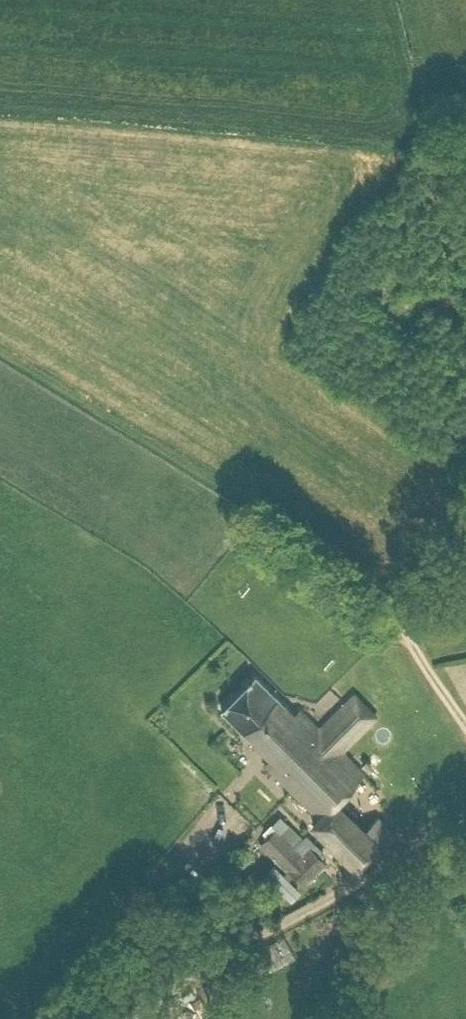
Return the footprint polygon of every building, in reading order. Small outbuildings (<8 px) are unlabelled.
[(265,762),(318,815),(334,800),(362,773),(339,750),(375,715),(353,693),(318,728),(297,707),(292,713),(254,674),(220,708),(270,757),(265,762)] [(363,828),(334,800),(318,815),(312,822),(360,868),(395,831),(376,814),(363,828)] [(270,822),(263,830),(267,833),(259,843),(286,868),(287,868),(302,883),(325,861),(318,854),(321,851),(304,835),(302,836),(287,822),(279,831),(270,822)]
